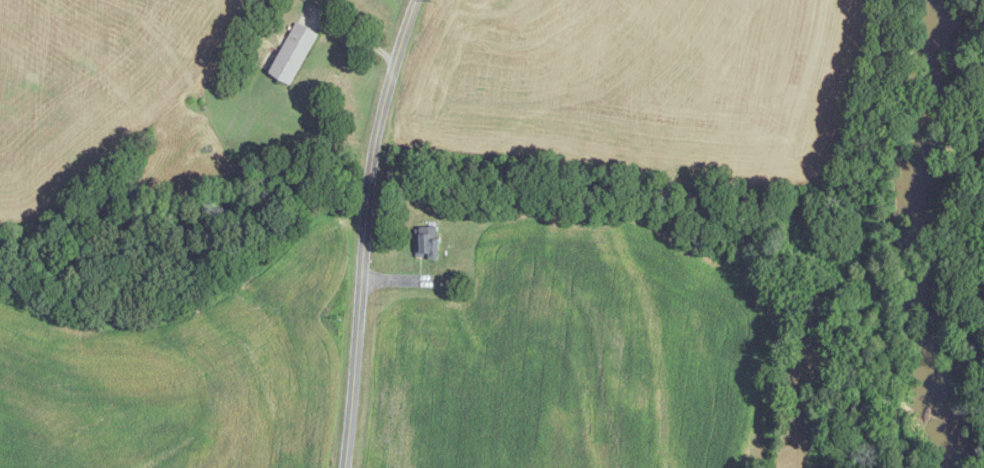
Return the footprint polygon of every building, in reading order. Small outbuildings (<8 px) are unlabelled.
[(317,32),(294,22),(271,76),(294,86),(317,32)] [(416,257),(440,257),(440,225),(416,225),(416,257)]
